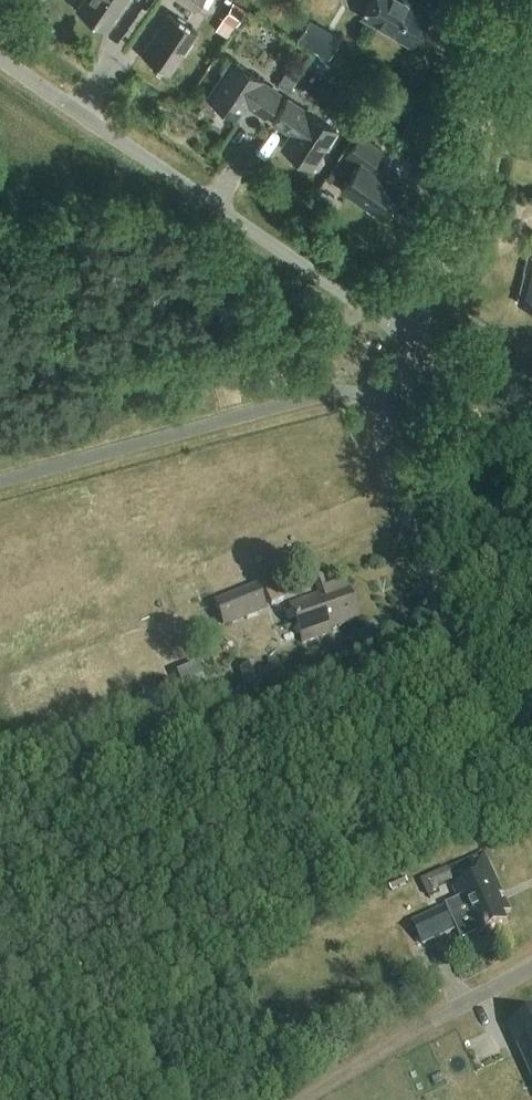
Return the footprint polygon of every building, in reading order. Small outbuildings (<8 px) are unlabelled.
[(76,8),(106,27),(123,0),(81,0),(76,8)] [(201,0),(180,0),(194,10),(201,0)] [(413,0),(370,0),(361,15),(411,44),(430,10),(413,0)] [(244,10),(232,1),(214,26),(227,35),(244,10)] [(169,71),(195,32),(168,13),(142,52),(169,71)] [(331,56),(344,35),(311,16),(299,37),(331,56)] [(279,93),(261,81),(261,80),(228,58),(218,73),(222,75),(207,97),(236,117),(246,103),(264,116),(279,93)] [(290,63),(278,83),(288,90),(301,69),(290,63)] [(305,111),(287,99),(272,121),(290,133),(281,147),(310,167),(325,145),(329,148),(339,133),(306,110),(305,111)] [(381,216),(401,187),(378,171),(379,169),(371,164),(381,149),(359,134),(345,154),(358,163),(341,189),(381,216)] [(529,251),(523,271),(525,272),(517,302),(531,306),(531,252),(529,251)] [(312,578),(317,595),(287,606),(301,644),(331,634),(330,631),(356,621),(342,582),(324,588),(320,576),(312,578)] [(282,599),(277,584),(263,589),(268,604),(282,599)] [(221,625),(263,608),(254,587),(212,603),(221,625)] [(235,669),(240,684),(222,690),(227,704),(245,697),(283,684),(276,664),(257,671),(254,662),(235,669)] [(211,708),(196,665),(175,672),(190,715),(211,708)] [(454,889),(458,899),(445,905),(461,940),(474,935),(475,937),(507,921),(502,913),(510,910),(505,900),(501,902),(498,895),(502,894),(492,872),(491,872),(482,851),(465,859),(475,880),(454,889)] [(422,881),(429,896),(439,891),(438,888),(453,881),(447,869),(422,881)] [(412,923),(422,946),(454,931),(443,909),(412,923)] [(507,1027),(516,1048),(518,1047),(517,1044),(526,1040),(531,1053),(531,1016),(507,1027)]
